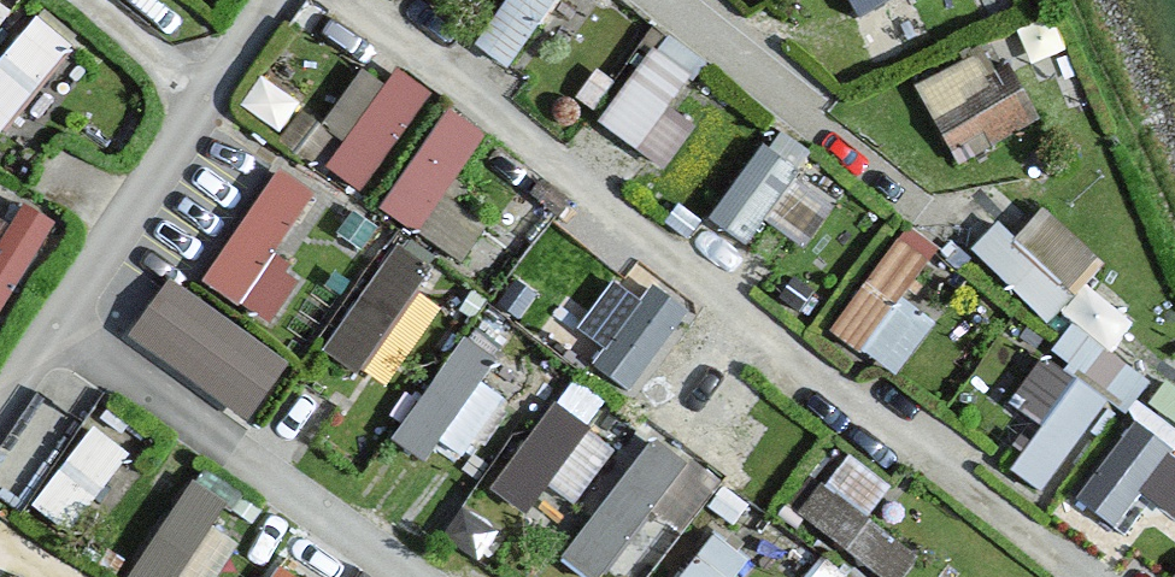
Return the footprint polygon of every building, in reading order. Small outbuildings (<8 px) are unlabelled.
[(508,65),(563,0),(503,0),(473,35),(508,65)] [(878,60),(939,35),(925,0),(854,0),(878,60)] [(79,49),(45,14),(0,57),(0,125),(79,49)] [(643,143),(709,58),(670,28),(604,112),(643,143)] [(998,41),(919,78),(957,158),(1035,121),(998,41)] [(330,119),(350,131),(328,170),(430,230),(492,125),(369,54),(330,119)] [(750,237),(802,164),(768,139),(715,212),(750,237)] [(280,318),(306,265),(283,254),(318,181),(270,158),(209,284),(280,318)] [(808,174),(776,205),(803,234),(835,203),(808,174)] [(981,256),(1059,327),(1050,336),(1127,406),(1152,378),(1114,344),(1137,320),(1090,277),(1109,257),(1038,193),(981,256)] [(25,197),(11,218),(0,211),(0,292),(10,298),(60,218),(25,197)] [(939,314),(910,294),(935,258),(900,233),(836,327),(899,371),(939,314)] [(364,371),(436,263),(399,238),(327,346),(364,371)] [(171,272),(127,332),(249,419),(292,360),(171,272)] [(598,361),(636,384),(688,300),(650,277),(598,361)] [(401,432),(462,467),(514,377),(453,342),(401,432)] [(1042,419),(1013,465),(1050,488),(1111,391),(1046,350),(1014,401),(1042,419)] [(494,483),(531,509),(552,480),(577,498),(617,442),(588,422),(607,395),(573,371),(494,483)] [(1153,385),(1080,496),(1122,524),(1146,488),(1174,507),(1174,399),(1153,385)] [(125,390),(100,413),(133,449),(158,426),(125,390)] [(1,459),(41,488),(89,422),(49,393),(1,459)] [(95,421),(36,503),(73,529),(132,448),(95,421)] [(684,525),(720,480),(658,431),(563,551),(596,576),(600,576),(658,504),(684,525)] [(803,517),(902,576),(905,576),(923,548),(871,516),(894,478),(845,448),(803,517)] [(247,507),(191,474),(133,572),(141,576),(205,576),(247,507)] [(753,553),(716,526),(678,576),(736,576),(753,553)] [(853,567),(844,576),(865,576),(853,567)]
